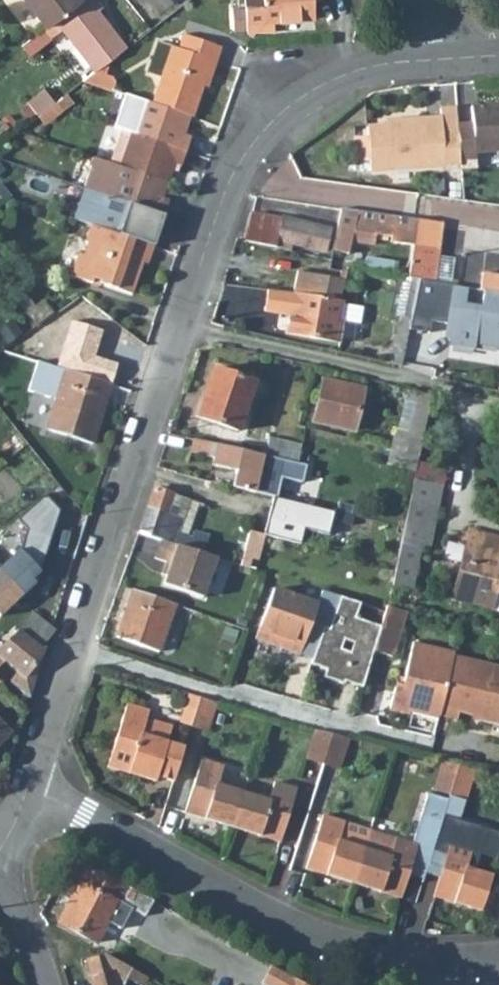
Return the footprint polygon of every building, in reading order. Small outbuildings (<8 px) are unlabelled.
[(78,0),(25,0),(45,25),(55,18),(78,0)] [(94,69),(103,62),(125,45),(98,8),(102,5),(98,0),(78,0),(55,18),(94,69)] [(244,4),(246,32),(273,30),(272,20),(313,17),(313,0),(263,0),(263,3),(244,4)] [(152,102),(189,115),(192,116),(203,86),(211,61),(215,62),(221,47),(183,34),(178,48),(171,46),(158,41),(147,72),(160,76),(152,102)] [(207,87),(215,62),(211,61),(203,86),(207,87)] [(105,73),(108,64),(103,62),(94,69),(105,73)] [(94,69),(82,78),(112,89),(115,81),(111,75),(105,73),(94,69)] [(54,100),(45,87),(26,101),(37,114),(48,104),(54,100)] [(54,100),(48,104),(62,109),(73,101),(66,91),(54,100)] [(120,129),(130,132),(186,151),(190,137),(183,134),(189,115),(152,102),(141,99),(124,93),(113,126),(120,129)] [(48,104),(37,114),(44,123),(62,109),(48,104)] [(498,151),(498,105),(470,107),(471,123),(472,130),(457,131),(459,160),(475,159),(475,152),(498,151)] [(457,130),(456,124),(455,107),(439,109),(440,118),(441,131),(457,130)] [(440,118),(424,119),(425,123),(385,125),(366,126),(366,135),(354,136),(355,161),(358,161),(368,160),(369,170),(459,164),(459,160),(457,131),(457,130),(441,131),(440,118)] [(472,130),(471,123),(456,124),(457,130),(457,131),(472,130)] [(109,161),(119,165),(130,132),(120,129),(109,161)] [(130,132),(119,165),(167,181),(171,170),(173,162),(180,164),(181,164),(186,151),(130,132)] [(10,148),(3,140),(0,142),(0,155),(10,148)] [(94,156),(84,187),(164,215),(169,200),(161,198),(167,181),(119,165),(109,161),(94,156)] [(369,170),(368,160),(358,161),(359,170),(369,170)] [(180,164),(173,162),(171,170),(177,172),(180,164)] [(461,192),(460,180),(446,181),(446,193),(461,192)] [(3,200),(9,196),(12,194),(1,181),(0,181),(0,196),(3,200)] [(164,215),(84,187),(73,218),(91,224),(146,243),(151,226),(159,229),(164,215)] [(412,244),(416,218),(340,208),(331,250),(347,254),(350,241),(374,244),(375,234),(378,235),(387,236),(390,236),(390,241),(412,244)] [(329,230),(281,219),(251,213),(244,240),(275,246),(290,249),(292,243),(324,251),(329,230)] [(434,282),(442,222),(416,218),(412,244),(408,278),(434,282)] [(146,243),(91,224),(84,241),(87,242),(83,254),(78,253),(69,275),(90,282),(92,278),(99,280),(98,283),(131,294),(142,261),(147,263),(153,245),(146,243)] [(295,294),(339,301),(345,273),(340,271),(338,279),(311,273),(308,283),(297,281),(295,294)] [(481,273),(479,289),(484,290),(498,292),(498,276),(481,273)] [(467,287),(434,282),(429,321),(453,324),(449,345),(473,349),(474,343),(498,346),(497,349),(498,349),(498,292),(484,290),(481,305),(464,303),(467,287)] [(339,301),(295,294),(292,293),(285,332),(337,341),(338,335),(341,322),(338,321),(341,302),(339,301)] [(111,319),(81,296),(66,306),(87,322),(101,332),(111,319)] [(362,306),(341,302),(338,321),(341,322),(338,335),(353,338),(355,322),(359,322),(362,306)] [(87,322),(66,306),(35,327),(45,340),(71,323),(80,329),(87,322)] [(400,365),(404,346),(387,342),(383,362),(400,365)] [(56,399),(65,370),(53,366),(44,395),(56,399)] [(208,391),(199,418),(238,430),(254,381),(211,367),(204,389),(208,391)] [(110,384),(65,369),(65,370),(56,399),(46,430),(92,444),(110,384)] [(354,431),(363,388),(322,379),(312,422),(354,431)] [(199,418),(208,391),(204,389),(195,416),(199,418)] [(414,401),(417,391),(407,389),(405,398),(414,401)] [(418,457),(431,394),(417,391),(414,401),(405,398),(392,449),(418,457)] [(264,455),(263,455),(193,438),(189,452),(212,457),(210,464),(235,470),(232,486),(254,492),(276,497),(281,477),(302,481),(306,465),(297,463),(264,455)] [(297,463),(300,445),(269,438),(264,455),(297,463)] [(418,457),(392,449),(390,449),(387,464),(415,471),(417,461),(418,457)] [(415,471),(413,479),(436,484),(440,466),(417,461),(415,471)] [(154,489),(139,533),(161,540),(189,549),(193,538),(187,536),(178,533),(189,500),(199,503),(203,504),(211,481),(175,472),(168,493),(154,489)] [(436,484),(413,479),(403,527),(395,568),(391,586),(411,590),(419,548),(428,550),(442,485),(436,484)] [(278,510),(280,500),(266,496),(264,506),(278,510)] [(86,515),(71,500),(54,517),(53,516),(51,519),(40,530),(51,543),(61,534),(59,531),(64,526),(74,535),(89,519),(86,515)] [(199,503),(189,500),(178,533),(187,536),(199,503)] [(40,530),(51,519),(43,509),(30,520),(40,530)] [(470,530),(452,597),(490,607),(498,610),(498,538),(470,530)] [(200,540),(193,538),(189,549),(197,551),(200,540)] [(189,549),(161,540),(155,557),(166,560),(171,562),(167,574),(165,583),(204,595),(216,558),(197,551),(189,549)] [(0,568),(0,615),(34,583),(31,579),(39,572),(19,550),(0,567),(0,568)] [(171,562),(166,560),(162,572),(167,574),(171,562)] [(329,629),(340,596),(321,591),(317,603),(272,588),(255,638),(274,644),(278,634),(284,636),(281,647),(313,657),(323,627),(329,629)] [(132,589),(115,636),(158,652),(175,605),(132,589)] [(313,657),(311,663),(326,668),(324,676),(344,682),(345,680),(362,686),(373,650),(380,626),(354,617),(359,603),(340,596),(329,629),(323,627),(313,657)] [(393,656),(406,611),(386,605),(384,611),(380,626),(373,650),(393,656)] [(19,630),(41,648),(55,630),(33,613),(19,630)] [(13,635),(7,628),(0,635),(0,647),(13,635)] [(19,630),(13,635),(0,647),(0,656),(18,671),(10,682),(29,696),(41,661),(37,658),(43,649),(41,648),(19,630)] [(281,647),(284,636),(278,634),(274,644),(281,647)] [(438,715),(452,655),(453,652),(412,643),(403,678),(402,684),(396,683),(395,683),(388,709),(408,714),(408,712),(437,719),(438,715)] [(452,655),(438,715),(455,720),(458,712),(471,715),(478,717),(478,720),(498,724),(498,666),(452,655)] [(195,709),(199,696),(189,693),(185,705),(195,709)] [(215,701),(199,696),(195,709),(190,724),(207,730),(215,701)] [(146,718),(149,710),(127,703),(107,766),(129,773),(131,767),(157,775),(173,780),(184,746),(167,741),(172,726),(146,718)] [(9,733),(0,723),(0,741),(9,733)] [(322,763),(332,733),(315,729),(306,757),(322,763)] [(348,737),(332,733),(322,763),(339,768),(348,737)] [(217,784),(223,765),(201,759),(184,812),(206,819),(207,816),(233,824),(242,792),(217,784)] [(449,793),(458,764),(442,760),(433,789),(449,793)] [(458,764),(449,793),(447,800),(426,866),(441,870),(432,895),(455,902),(456,900),(481,908),(491,875),(473,871),(479,853),(497,858),(498,850),(498,835),(458,823),(475,768),(458,764)] [(155,781),(157,775),(131,767),(129,773),(155,781)] [(274,781),(268,800),(242,792),(233,824),(258,832),(257,834),(280,841),(296,788),(274,781)] [(395,838),(389,856),(364,848),(354,880),(379,888),(378,891),(401,898),(408,873),(410,867),(424,872),(426,866),(447,800),(427,793),(411,842),(395,838)] [(339,840),(345,821),(322,814),(305,868),(328,874),(329,872),(354,880),(364,848),(339,840)] [(232,827),(233,824),(207,816),(206,819),(232,827)] [(370,830),(345,821),(339,840),(364,848),(370,830)] [(257,834),(258,832),(233,824),(232,827),(257,834)] [(395,838),(370,830),(364,848),(389,856),(395,838)] [(144,916),(153,900),(88,864),(58,922),(96,942),(107,920),(118,925),(128,906),(144,916)] [(424,872),(410,867),(408,873),(422,878),(424,872)] [(353,883),(354,880),(329,872),(328,874),(353,883)] [(378,891),(379,888),(354,880),(353,883),(378,891)] [(480,910),(481,908),(456,900),(455,902),(480,910)] [(103,953),(85,958),(93,984),(123,984),(124,984),(127,978),(136,983),(141,974),(103,953)] [(274,964),(263,983),(267,984),(314,984),(274,964)] [(141,974),(136,983),(127,978),(124,984),(126,984),(142,984),(147,977),(141,974)]
